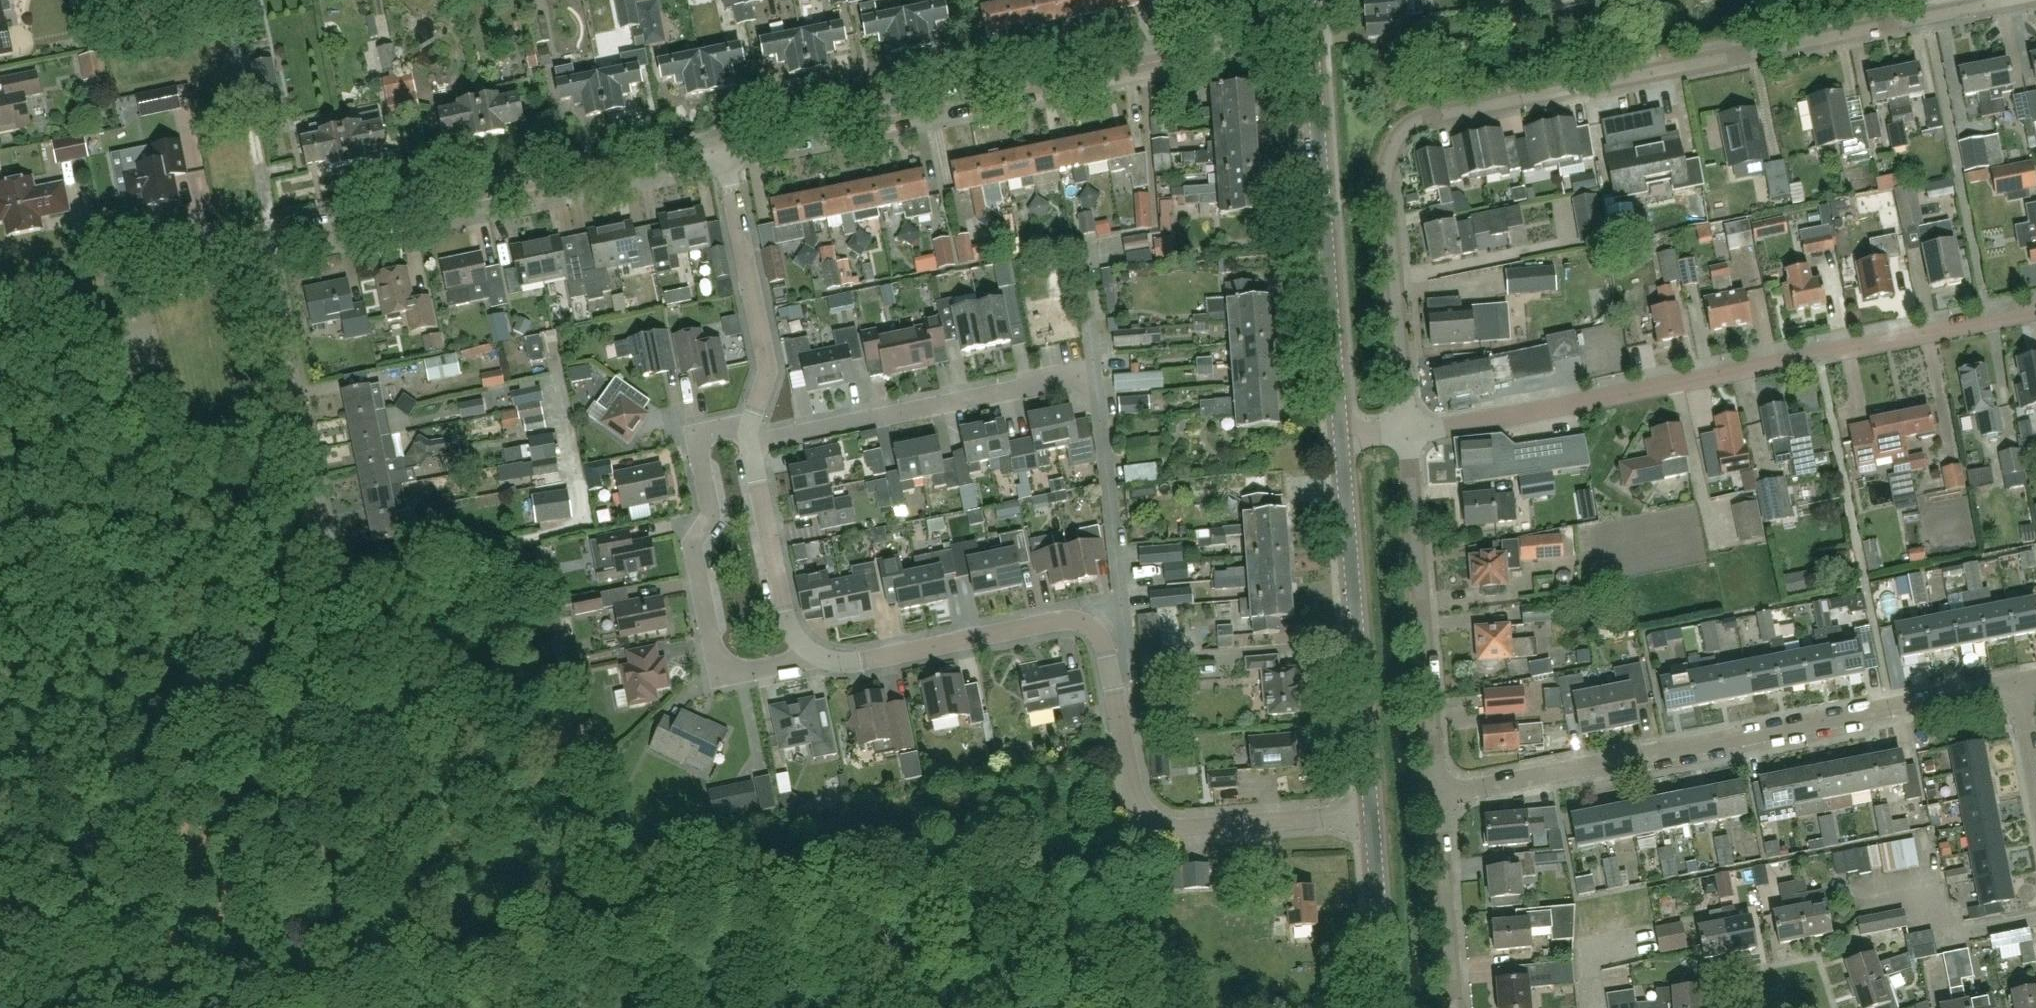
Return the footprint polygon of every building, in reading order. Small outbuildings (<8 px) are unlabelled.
[(12,51),(6,23),(3,23),(1,12),(11,10),(9,0),(0,0),(0,53),(12,51)] [(632,0),(615,0),(621,29),(637,26),(632,0)] [(742,6),(746,23),(755,22),(751,4),(762,2),(761,0),(742,0),(743,6),(742,6)] [(1012,30),(1006,3),(1006,0),(989,0),(990,6),(980,8),(986,35),(1012,30)] [(1006,3),(1012,30),(1037,25),(1032,0),(1006,0),(1006,3)] [(1050,22),(1062,20),(1059,0),(1032,0),(1037,25),(1038,29),(1051,26),(1050,22)] [(1062,20),(1088,14),(1085,0),(1059,0),(1062,20)] [(1088,14),(1113,9),(1111,0),(1085,0),(1088,14)] [(1113,9),(1139,4),(1138,0),(1111,0),(1113,9)] [(1408,16),(1406,0),(1377,0),(1366,1),(1367,20),(1408,16)] [(892,54),(911,50),(903,11),(878,16),(875,2),(860,5),(867,38),(879,35),(881,43),(890,41),(892,54)] [(660,25),(655,3),(638,6),(646,41),(660,38),(657,26),(660,25)] [(903,11),(911,50),(930,47),(927,33),(936,32),(934,24),(947,22),(943,3),(903,11)] [(742,6),(734,8),(737,25),(746,23),(742,6)] [(1408,16),(1367,20),(1369,40),(1382,39),(1383,48),(1390,47),(1392,59),(1411,58),(1408,16)] [(532,20),(537,44),(550,41),(545,17),(532,20)] [(801,32),(809,72),(828,68),(825,54),(835,52),(833,45),(845,42),(841,24),(801,32)] [(642,31),(634,33),(636,47),(644,45),(642,31)] [(809,72),(801,32),(761,41),(764,59),(777,57),(778,64),(787,62),(790,76),(809,72)] [(399,68),(394,45),(377,48),(382,72),(399,68)] [(699,53),(708,93),(726,89),(723,76),(732,74),(730,67),(743,64),(739,45),(699,53)] [(1449,57),(1449,46),(1429,48),(1430,59),(1449,57)] [(534,49),(526,51),(529,68),(538,66),(534,49)] [(548,49),(540,51),(543,65),(551,63),(548,49)] [(102,52),(80,57),(85,82),(107,77),(102,52)] [(708,93),(699,53),(659,62),(663,80),(675,78),(677,85),(685,84),(688,97),(708,93)] [(621,56),(623,69),(597,75),(605,113),(624,109),(622,96),(631,95),(629,87),(641,85),(637,66),(634,54),(621,56)] [(1984,65),(1995,115),(2006,113),(2002,94),(2015,91),(2009,60),(1984,65)] [(1995,115),(1984,65),(1961,69),(1966,95),(1979,93),(1984,117),(1995,115)] [(1894,71),(1904,124),(1915,122),(1910,96),(1926,93),(1920,66),(1894,71)] [(1909,147),(1904,124),(1894,71),(1869,76),(1874,103),(1890,100),(1895,125),(1888,127),(1893,150),(1909,147)] [(36,73),(3,80),(6,94),(0,95),(0,132),(31,125),(25,96),(40,93),(36,73)] [(401,76),(404,93),(403,94),(406,109),(417,107),(413,92),(414,92),(410,74),(401,76)] [(271,75),(255,78),(260,101),(276,98),(271,75)] [(605,113),(597,75),(557,83),(561,101),(573,98),(575,106),(583,104),(586,117),(605,113)] [(396,111),(406,109),(403,94),(404,93),(401,76),(382,80),(388,112),(396,110),(396,111)] [(1214,108),(1255,105),(1253,83),(1213,86),(1214,108)] [(137,96),(141,115),(181,107),(177,87),(137,96)] [(1844,92),(1810,99),(1820,147),(1842,143),(1844,156),(1871,151),(1865,121),(1850,124),(1844,92)] [(2028,93),(2034,123),(2035,123),(2035,92),(2028,93)] [(2027,93),(2014,96),(2019,122),(2032,120),(2027,93)] [(497,96),(477,100),(486,138),(504,134),(503,126),(524,122),(518,96),(498,101),(497,96)] [(1945,128),(1939,99),(1926,102),(1931,131),(1945,128)] [(486,138),(477,100),(459,104),(460,109),(438,113),(444,139),(465,134),(467,142),(486,138)] [(1180,103),(1180,111),(1194,110),(1194,102),(1180,103)] [(1255,105),(1214,108),(1202,109),(1203,119),(1215,118),(1216,130),(1256,126),(1255,105)] [(1756,109),(1722,116),(1732,166),(1769,159),(1765,137),(1762,138),(1756,109)] [(1194,110),(1180,111),(1181,119),(1195,118),(1194,110)] [(1675,190),(1690,187),(1704,184),(1699,160),(1684,163),(1678,134),(1666,137),(1661,112),(1606,123),(1611,148),(1607,149),(1617,198),(1648,191),(1647,184),(1673,179),(1675,190)] [(340,127),(344,146),(348,166),(367,162),(365,155),(386,150),(378,113),(356,118),(357,124),(340,127)] [(1879,114),(1865,117),(1870,142),(1884,139),(1879,114)] [(1169,118),(1153,120),(1154,136),(1170,134),(1169,118)] [(1551,124),(1559,165),(1574,162),(1573,158),(1581,156),(1582,160),(1595,157),(1589,126),(1577,128),(1575,118),(1551,124)] [(329,170),(348,166),(344,146),(340,127),(322,131),(321,124),(309,127),(312,139),(301,141),(306,167),(327,163),(329,170)] [(1559,165),(1551,124),(1526,129),(1528,138),(1517,140),(1522,168),(1523,172),(1535,170),(1534,165),(1543,164),(1544,168),(1559,165)] [(1258,148),(1256,126),(1216,130),(1217,143),(1211,144),(1212,152),(1258,148)] [(1150,188),(1148,155),(1136,158),(1131,129),(1104,135),(1110,163),(1109,163),(1111,175),(1125,172),(1127,178),(1132,177),(1135,191),(1150,188)] [(1478,134),(1479,141),(1487,178),(1501,175),(1503,176),(1511,175),(1510,171),(1522,168),(1517,140),(1516,137),(1504,139),(1502,129),(1478,134)] [(1487,178),(1479,141),(1478,134),(1453,139),(1455,149),(1446,151),(1445,149),(1444,150),(1451,184),(1463,181),(1462,178),(1472,176),(1473,180),(1487,178)] [(1110,163),(1104,135),(1079,140),(1085,168),(1109,163),(1110,163)] [(88,155),(84,136),(53,142),(57,162),(88,155)] [(2002,165),(1997,136),(1962,143),(1968,172),(2002,165)] [(1155,157),(1171,155),(1170,139),(1154,141),(1155,157)] [(1085,168),(1079,140),(1054,145),(1059,174),(1073,171),(1076,187),(1088,185),(1084,168),(1085,168)] [(178,200),(173,177),(186,174),(179,141),(152,147),(155,162),(139,165),(140,172),(125,175),(129,196),(144,193),(147,207),(178,200)] [(1059,174),(1054,145),(1028,151),(1034,179),(1059,174)] [(1183,146),(1183,154),(1198,153),(1197,145),(1183,146)] [(1219,173),(1259,169),(1258,148),(1212,152),(1198,153),(1198,161),(1198,165),(1214,164),(1214,160),(1218,160),(1219,173)] [(1451,184),(1444,150),(1416,155),(1419,171),(1422,170),(1427,193),(1440,190),(1443,205),(1432,208),(1435,222),(1458,217),(1451,184)] [(1034,179),(1028,151),(1003,156),(1009,184),(1022,181),(1024,191),(1036,189),(1034,179)] [(1198,161),(1198,153),(1183,154),(1184,161),(1198,161)] [(1171,155),(1155,157),(1157,173),(1173,171),(1171,155)] [(978,161),(987,209),(995,214),(1000,213),(998,208),(1005,206),(1000,186),(1009,184),(1003,156),(978,161)] [(987,209),(978,161),(952,166),(958,195),(972,192),(978,222),(992,231),(996,224),(983,215),(987,209)] [(1785,161),(1764,165),(1771,199),(1792,195),(1785,161)] [(2033,164),(1994,171),(1998,191),(2035,184),(2035,178),(2033,164)] [(1186,189),(1186,197),(1201,196),(1221,194),(1261,191),(1259,169),(1219,173),(1220,186),(1186,189)] [(933,215),(925,172),(899,177),(905,213),(906,220),(933,215)] [(1594,173),(1571,178),(1573,192),(1597,188),(1594,173)] [(905,213),(899,177),(874,182),(879,210),(893,208),(894,216),(905,213)] [(0,185),(0,191),(2,201),(0,201),(0,220),(6,219),(9,235),(41,228),(39,216),(68,210),(63,184),(34,190),(31,178),(0,185)] [(881,217),(879,210),(874,182),(848,187),(855,222),(881,217)] [(1916,185),(1895,190),(1903,229),(1925,225),(1916,185)] [(855,222),(848,187),(823,193),(828,221),(830,228),(843,225),(846,236),(857,233),(855,222)] [(1089,188),(1084,194),(1098,203),(1102,197),(1089,188)] [(1202,206),(1222,204),(1222,216),(1263,213),(1261,191),(1221,194),(1201,196),(1201,204),(1202,206)] [(1603,235),(1594,192),(1573,197),(1582,240),(1603,235)] [(806,239),(807,245),(815,250),(819,244),(815,223),(828,221),(823,193),(798,198),(806,239)] [(1080,201),(1081,202),(1084,217),(1080,217),(1084,237),(1098,234),(1093,210),(1098,203),(1084,194),(1080,201)] [(1139,230),(1153,229),(1151,194),(1137,195),(1139,230)] [(1201,204),(1201,196),(1186,197),(1187,205),(1201,204)] [(806,239),(798,198),(772,203),(777,229),(774,229),(777,244),(806,239)] [(1034,205),(1047,214),(1052,207),(1038,198),(1034,205)] [(1174,201),(1161,202),(1163,232),(1173,231),(1171,214),(1175,213),(1174,201)] [(1630,204),(1606,208),(1612,242),(1636,237),(1630,204)] [(1047,214),(1034,205),(1029,212),(1043,221),(1047,214)] [(731,276),(725,247),(723,247),(724,249),(711,251),(703,208),(681,213),(689,252),(701,250),(704,264),(714,262),(717,279),(731,276)] [(987,209),(983,215),(996,224),(1001,218),(1000,213),(995,214),(987,209)] [(1493,237),(1509,233),(1504,211),(1471,218),(1471,220),(1426,229),(1433,262),(1462,256),(1461,255),(1479,251),(1474,226),(1490,222),(1493,237)] [(689,252),(681,213),(660,217),(665,245),(652,247),(656,266),(657,273),(680,268),(677,255),(689,252)] [(1754,237),(1786,231),(1783,219),(1752,226),(1754,237)] [(1746,222),(1723,227),(1728,251),(1751,247),(1746,222)] [(641,269),(656,266),(652,247),(638,250),(632,223),(611,227),(619,266),(640,262),(641,269)] [(1714,224),(1700,227),(1704,246),(1718,243),(1714,224)] [(904,231),(917,241),(921,234),(908,225),(904,231)] [(1102,226),(1103,240),(1122,239),(1122,225),(1102,226)] [(1962,284),(1961,281),(1965,280),(1956,241),(1941,245),(1937,225),(1920,229),(1933,287),(1951,283),(1951,286),(1962,284)] [(619,266),(611,227),(589,231),(594,253),(578,257),(583,281),(587,302),(603,299),(602,294),(610,292),(605,269),(619,266)] [(1830,227),(1813,230),(1815,239),(1802,242),(1805,255),(1835,249),(1830,227)] [(917,241),(904,231),(899,238),(913,247),(917,241)] [(961,265),(975,262),(969,234),(955,237),(961,265)] [(853,241),(866,251),(871,244),(857,235),(853,241)] [(1145,236),(1122,240),(1124,252),(1147,248),(1145,236)] [(583,281),(578,257),(564,259),(560,237),(536,242),(544,281),(567,277),(569,284),(583,281)] [(942,269),(956,266),(950,238),(936,241),(942,269)] [(1173,238),(1154,240),(1157,259),(1175,257),(1173,238)] [(1897,238),(1873,242),(1877,263),(1860,266),(1867,301),(1894,296),(1887,261),(1901,258),(1897,238)] [(866,251),(853,241),(848,248),(862,257),(866,251)] [(544,281),(536,242),(512,247),(517,269),(505,271),(510,296),(522,293),(521,286),(544,281)] [(807,245),(802,252),(816,261),(821,254),(815,250),(807,245)] [(771,283),(786,280),(780,249),(764,252),(771,283)] [(1147,249),(1124,254),(1126,267),(1150,262),(1147,249)] [(1675,251),(1660,254),(1666,285),(1681,282),(1675,251)] [(489,293),(505,290),(500,266),(485,270),(481,254),(441,262),(448,292),(487,284),(488,293),(489,293)] [(1693,260),(1680,263),(1685,286),(1697,284),(1693,260)] [(836,261),(822,264),(827,289),(841,287),(836,261)] [(848,261),(837,263),(842,287),(853,284),(848,261)] [(1727,265),(1719,267),(1732,327),(1752,323),(1746,292),(1734,295),(1727,265)] [(1821,306),(1827,304),(1828,304),(1822,280),(1813,282),(1809,266),(1788,271),(1791,283),(1785,285),(1791,312),(1812,308),(1813,309),(1813,310),(1820,308),(1821,306)] [(1555,267),(1507,271),(1509,296),(1557,292),(1555,267)] [(1732,327),(1719,267),(1711,268),(1717,298),(1705,300),(1712,332),(1732,327)] [(377,275),(385,316),(388,316),(389,321),(401,318),(400,313),(409,311),(413,331),(435,327),(429,297),(413,301),(406,269),(377,275)] [(306,289),(312,321),(342,315),(347,339),(370,334),(364,304),(363,304),(364,308),(353,310),(347,281),(306,289)] [(1210,324),(1231,323),(1272,320),(1270,298),(1261,298),(1260,282),(1228,284),(1230,313),(1209,315),(1209,316),(1210,324)] [(1001,300),(978,305),(986,347),(1011,342),(1007,322),(1021,319),(1022,325),(1023,325),(1015,286),(999,289),(1001,300)] [(1660,342),(1684,337),(1673,286),(1659,289),(1663,309),(1653,311),(1660,342)] [(508,305),(505,290),(489,293),(490,297),(492,308),(508,305)] [(1461,298),(1429,300),(1433,346),(1511,340),(1508,305),(1474,308),(1473,293),(1461,294),(1461,298)] [(940,318),(943,335),(958,332),(962,352),(986,347),(978,305),(955,310),(953,299),(937,302),(940,318)] [(1196,317),(1196,325),(1210,324),(1209,316),(1196,317)] [(946,347),(943,335),(940,318),(925,321),(926,327),(902,332),(910,371),(935,365),(933,357),(935,354),(934,349),(946,347)] [(1272,320),(1231,323),(1210,324),(1210,325),(1226,323),(1226,332),(1232,332),(1233,344),(1273,341),(1272,320)] [(1210,325),(1210,324),(1196,325),(1197,333),(1211,332),(1210,325)] [(837,348),(824,351),(831,387),(855,382),(850,357),(862,355),(857,327),(833,332),(837,348)] [(682,374),(695,371),(699,388),(728,382),(720,341),(704,344),(702,331),(675,336),(682,374)] [(910,371),(902,332),(877,337),(876,331),(862,334),(867,363),(879,360),(880,365),(883,367),(885,376),(910,371)] [(1549,346),(1490,359),(1495,386),(1554,374),(1552,361),(1580,356),(1575,331),(1547,337),(1549,346)] [(634,357),(637,372),(638,378),(676,370),(669,332),(630,340),(614,344),(618,360),(634,357)] [(1137,332),(1112,335),(1113,348),(1138,346),(1137,332)] [(525,339),(529,364),(547,361),(542,335),(525,339)] [(808,391),(831,387),(824,351),(811,353),(808,337),(785,342),(791,369),(803,367),(808,391)] [(1233,344),(1234,366),(1275,363),(1273,341),(1233,344)] [(457,355),(425,362),(430,383),(462,376),(457,355)] [(2019,361),(2025,388),(2019,389),(2023,409),(2035,407),(2035,358),(2019,361)] [(1212,359),(1199,360),(1200,368),(1213,367),(1212,359)] [(1497,393),(1495,386),(1490,359),(1434,370),(1441,405),(1497,393)] [(1275,363),(1234,366),(1236,387),(1276,384),(1275,363)] [(1213,375),(1213,367),(1200,368),(1200,376),(1213,375)] [(1999,409),(1994,410),(1985,367),(1962,372),(1971,415),(1979,414),(1983,437),(2004,433),(1999,409)] [(502,372),(481,376),(483,389),(505,385),(502,372)] [(1150,373),(1132,374),(1133,390),(1152,389),(1150,373)] [(636,391),(616,377),(600,399),(612,407),(600,423),(629,444),(649,415),(629,401),(636,391)] [(1278,406),(1276,384),(1236,387),(1237,399),(1215,400),(1215,402),(1216,409),(1237,409),(1278,406)] [(387,410),(382,385),(343,393),(349,418),(387,410)] [(541,388),(512,394),(515,408),(544,402),(541,388)] [(396,408),(402,413),(411,400),(405,395),(396,408)] [(1147,396),(1118,399),(1119,416),(1148,414),(1147,396)] [(411,400),(402,413),(409,418),(418,404),(411,400)] [(1202,402),(1203,411),(1216,410),(1216,409),(1215,402),(1202,402)] [(541,404),(518,408),(520,420),(543,415),(541,404)] [(1280,428),(1278,406),(1237,409),(1216,409),(1216,410),(1216,417),(1216,418),(1238,417),(1239,431),(1280,428)] [(1784,407),(1762,412),(1769,444),(1774,443),(1779,466),(1790,463),(1793,479),(1816,475),(1804,417),(1787,421),(1784,407)] [(1050,412),(1057,449),(1067,446),(1071,467),(1096,462),(1088,420),(1075,422),(1072,408),(1050,412)] [(1934,436),(1929,409),(1928,409),(1899,415),(1903,437),(1919,434),(1919,439),(1934,436)] [(392,435),(387,410),(349,418),(354,443),(382,438),(382,437),(392,435)] [(1216,417),(1216,410),(1203,411),(1203,418),(1216,417)] [(1057,449),(1050,412),(1028,417),(1034,444),(1022,447),(1027,472),(1050,467),(1047,451),(1057,449)] [(1910,471),(1903,437),(1899,415),(1883,418),(1882,415),(1879,413),(1875,413),(1873,417),(1873,421),(1871,421),(1870,421),(1872,432),(1851,437),(1851,436),(1850,436),(1857,471),(1876,468),(1875,459),(1890,456),(1894,460),(1896,474),(1910,471)] [(545,417),(525,421),(527,432),(546,428),(545,417)] [(1715,434),(1719,454),(1723,473),(1749,468),(1745,448),(1743,448),(1740,437),(1739,437),(1735,417),(1718,420),(1720,433),(1715,434)] [(1004,422),(982,426),(989,460),(998,458),(1002,477),(1027,472),(1022,447),(1010,449),(1004,422)] [(969,474),(981,472),(979,462),(989,460),(982,426),(960,431),(967,462),(954,465),(959,488),(972,485),(969,474)] [(1650,460),(1623,466),(1627,487),(1691,475),(1682,427),(1667,430),(1666,427),(1658,429),(1659,431),(1654,432),(1657,450),(1650,460)] [(554,436),(530,440),(534,461),(557,458),(554,436)] [(1146,437),(1123,441),(1127,465),(1151,461),(1146,437)] [(1458,440),(1458,445),(1460,469),(1462,469),(1464,484),(1516,477),(1590,467),(1585,437),(1502,448),(1502,438),(1491,438),(1458,440)] [(382,438),(354,443),(359,469),(387,463),(382,438)] [(922,478),(915,444),(914,438),(896,442),(897,448),(894,448),(900,477),(888,479),(894,509),(905,506),(903,492),(914,490),(912,480),(922,478)] [(959,488),(954,465),(943,467),(938,439),(915,444),(922,478),(932,476),(934,488),(946,485),(947,491),(959,488)] [(422,450),(416,446),(407,459),(413,463),(422,450)] [(806,452),(807,453),(809,466),(790,470),(795,496),(830,489),(827,474),(843,470),(838,446),(806,452)] [(422,450),(413,463),(407,459),(387,463),(359,469),(364,495),(392,489),(389,473),(420,467),(428,454),(422,450)] [(2021,450),(2000,453),(2004,478),(2025,474),(2021,450)] [(1924,453),(1907,456),(1910,471),(1927,467),(1924,453)] [(557,459),(533,463),(535,476),(559,472),(557,459)] [(610,460),(583,465),(589,491),(602,488),(600,477),(613,474),(610,460)] [(1962,465),(1943,469),(1947,491),(1967,487),(1962,465)] [(623,506),(667,498),(665,489),(666,489),(668,485),(667,477),(663,475),(662,475),(660,466),(617,475),(623,506)] [(1130,471),(1131,482),(1157,480),(1157,469),(1130,471)] [(1896,476),(1903,514),(1924,510),(1916,472),(1896,476)] [(1554,476),(1522,480),(1525,500),(1557,496),(1554,476)] [(1757,484),(1765,522),(1782,519),(1774,480),(1759,484),(1757,484)] [(1130,488),(1132,500),(1158,497),(1156,485),(1130,488)] [(364,495),(370,520),(397,514),(417,510),(421,504),(415,500),(407,502),(403,487),(392,489),(364,495)] [(801,521),(819,517),(822,530),(854,523),(849,499),(832,502),(830,489),(795,496),(796,497),(792,498),(796,518),(800,518),(801,521)] [(1056,493),(1058,503),(1068,501),(1066,491),(1056,493)] [(572,516),(568,492),(534,498),(538,522),(544,521),(572,516)] [(1056,493),(1046,495),(1049,505),(1058,503),(1056,493)] [(1466,499),(1468,527),(1518,522),(1516,495),(1466,499)] [(432,501),(426,496),(421,504),(417,510),(423,514),(432,501)] [(1213,539),(1226,538),(1247,536),(1247,537),(1287,534),(1286,512),(1276,513),(1275,497),(1244,499),(1247,528),(1225,529),(1225,531),(1212,532),(1213,539)] [(439,505),(432,501),(423,514),(430,519),(439,505)] [(1737,507),(1743,543),(1763,539),(1756,504),(1737,507)] [(409,511),(397,514),(370,520),(375,546),(391,542),(392,548),(421,542),(414,510),(409,511)] [(1082,545),(1067,548),(1075,583),(1097,578),(1094,563),(1108,560),(1100,526),(1079,530),(1082,545)] [(628,531),(598,537),(602,557),(600,558),(604,579),(599,580),(600,581),(627,576),(628,578),(640,575),(638,569),(656,566),(651,540),(631,544),(628,531)] [(1001,546),(990,549),(999,590),(1022,586),(1017,561),(1029,559),(1030,563),(1023,532),(999,537),(1001,546)] [(1289,555),(1288,538),(1287,534),(1247,537),(1249,559),(1289,555)] [(1052,588),(1075,583),(1067,548),(1055,550),(1052,536),(1030,540),(1037,575),(1049,572),(1052,588)] [(1473,574),(1471,576),(1471,581),(1473,584),(1474,588),(1481,587),(1481,588),(1483,588),(1483,594),(1486,597),(1496,596),(1499,592),(1498,587),(1501,587),(1501,585),(1508,585),(1507,570),(1520,569),(1520,560),(1522,560),(1522,561),(1564,558),(1562,537),(1520,540),(1520,543),(1518,543),(1518,542),(1503,543),(1504,555),(1495,556),(1494,554),(1482,555),(1483,557),(1471,558),(1473,574)] [(1226,538),(1213,539),(1213,547),(1227,546),(1226,538)] [(975,595),(999,590),(990,549),(979,551),(977,541),(951,546),(951,550),(956,574),(970,571),(975,595)] [(1140,550),(1142,567),(1162,565),(1160,548),(1140,550)] [(943,577),(956,574),(951,550),(914,558),(916,567),(924,606),(948,601),(943,577)] [(1931,552),(1914,555),(1917,565),(1933,561),(1931,552)] [(2035,568),(2035,558),(2035,552),(2020,555),(2023,571),(2035,568)] [(1216,582),(1230,581),(1251,580),(1291,577),(1289,555),(1249,559),(1250,569),(1228,570),(1228,573),(1216,574),(1216,582)] [(901,610),(924,606),(916,567),(902,570),(899,557),(879,562),(888,604),(899,602),(901,610)] [(854,578),(842,581),(850,621),(874,616),(868,591),(880,588),(880,592),(880,593),(881,593),(875,563),(852,568),(854,578)] [(1184,563),(1164,565),(1166,580),(1185,578),(1184,563)] [(1977,564),(1965,566),(1968,581),(1980,578),(1977,564)] [(1808,572),(1783,577),(1787,595),(1811,590),(1808,572)] [(796,579),(802,608),(803,614),(823,610),(826,626),(850,621),(842,581),(829,583),(827,573),(796,579)] [(1912,591),(1925,589),(1922,574),(1910,576),(1912,591)] [(1913,593),(1912,591),(1910,576),(1896,579),(1899,596),(1913,593)] [(1252,602),(1292,598),(1291,577),(1251,580),(1241,580),(1241,589),(1251,588),(1252,602)] [(1977,594),(1983,593),(1980,578),(1968,581),(1971,595),(1964,596),(1967,612),(1953,615),(1959,648),(1987,643),(1981,610),(1977,594)] [(1925,589),(1912,591),(1913,593),(1915,606),(1927,604),(1925,589)] [(1150,593),(1151,608),(1176,606),(1175,590),(1150,593)] [(1987,643),(2015,637),(2008,605),(1992,608),(1989,592),(1983,593),(1977,594),(1981,610),(1987,643)] [(600,594),(573,600),(576,615),(603,609),(600,594)] [(1292,598),(1252,602),(1240,603),(1242,621),(1254,620),(1254,623),(1255,623),(1256,636),(1281,634),(1280,622),(1294,620),(1292,598)] [(634,602),(615,605),(621,637),(668,628),(662,599),(634,604),(634,602)] [(2008,605),(2015,637),(2035,633),(2035,599),(2008,605)] [(1814,604),(1817,619),(1831,616),(1828,601),(1814,604)] [(1523,608),(1525,624),(1557,621),(1555,605),(1523,608)] [(1758,615),(1761,630),(1775,627),(1772,612),(1758,615)] [(1153,614),(1138,616),(1142,654),(1144,679),(1178,676),(1175,653),(1156,655),(1153,614)] [(1959,648),(1953,615),(1924,621),(1931,653),(1959,648)] [(1827,633),(1834,631),(1831,616),(1817,619),(1820,634),(1816,635),(1819,650),(1802,653),(1808,686),(1836,681),(1827,633)] [(1903,659),(1931,653),(1924,621),(1897,626),(1903,659)] [(1720,638),(1717,623),(1702,626),(1705,640),(1720,638)] [(1234,626),(1219,627),(1220,639),(1235,638),(1234,626)] [(1480,662),(1482,661),(1482,666),(1488,670),(1495,670),(1499,664),(1499,660),(1512,659),(1538,656),(1537,640),(1511,642),(1509,627),(1477,629),(1479,647),(1477,649),(1477,655),(1480,657),(1480,662)] [(1777,640),(1775,627),(1761,630),(1764,644),(1771,643),(1774,658),(1780,691),(1808,686),(1802,653),(1786,656),(1783,639),(1777,640)] [(1857,642),(1843,645),(1840,630),(1834,631),(1827,633),(1836,681),(1864,675),(1863,672),(1878,670),(1870,628),(1855,631),(1857,642)] [(1669,648),(1667,632),(1652,635),(1654,651),(1669,648)] [(1720,638),(1705,640),(1708,655),(1722,653),(1720,638)] [(1205,642),(1206,654),(1223,652),(1222,640),(1205,642)] [(664,659),(660,660),(657,660),(655,649),(656,649),(656,647),(628,653),(631,667),(622,668),(630,706),(657,700),(655,689),(670,686),(667,672),(664,659)] [(1280,667),(1279,660),(1279,656),(1247,658),(1248,670),(1263,669),(1266,708),(1269,707),(1270,715),(1300,713),(1301,713),(1301,711),(1300,695),(1301,695),(1300,685),(1299,686),(1298,669),(1298,668),(1296,668),(1287,669),(1287,665),(1286,665),(1286,666),(1280,667)] [(1774,658),(1746,664),(1753,697),(1780,691),(1774,658)] [(1703,672),(1691,674),(1697,707),(1724,702),(1718,669),(1716,659),(1701,661),(1703,672)] [(1037,662),(1018,666),(1028,715),(1060,708),(1064,729),(1088,724),(1084,704),(1086,703),(1079,671),(1065,673),(1064,665),(1038,670),(1037,662)] [(1668,713),(1697,707),(1691,674),(1689,675),(1687,663),(1671,666),(1673,678),(1662,680),(1668,713)] [(1724,702),(1753,697),(1746,664),(1718,669),(1724,702)] [(1634,704),(1646,702),(1648,701),(1641,666),(1616,670),(1619,687),(1602,690),(1610,731),(1638,726),(1634,704)] [(1579,713),(1583,736),(1610,731),(1602,690),(1586,693),(1581,671),(1559,675),(1567,715),(1579,713)] [(1884,674),(1871,676),(1876,702),(1889,699),(1884,674)] [(929,722),(969,714),(971,726),(986,723),(979,691),(965,694),(962,676),(940,680),(940,679),(936,679),(936,681),(921,684),(929,722)] [(1485,714),(1525,711),(1524,689),(1484,692),(1485,714)] [(858,730),(861,745),(881,741),(884,754),(896,751),(896,753),(914,749),(904,703),(886,706),(883,692),(851,698),(854,714),(848,723),(858,730)] [(773,709),(782,748),(811,742),(812,750),(822,748),(824,757),(837,754),(830,721),(817,724),(813,701),(773,709)] [(677,724),(665,719),(651,748),(683,762),(686,754),(711,765),(710,766),(711,767),(718,750),(721,751),(723,747),(720,746),(728,731),(708,722),(706,726),(682,715),(683,714),(682,713),(677,724)] [(1518,725),(1483,728),(1485,752),(1521,749),(1520,746),(1545,744),(1543,725),(1518,727),(1518,725)] [(1294,735),(1250,738),(1253,769),(1296,765),(1294,735)] [(1956,774),(1989,767),(1984,741),(1950,747),(1956,774)] [(1152,755),(1167,753),(1166,742),(1151,743),(1152,755)] [(1921,798),(1915,767),(1903,769),(1900,751),(1872,757),(1879,789),(1904,784),(1907,800),(1921,798)] [(1850,795),(1879,789),(1872,757),(1844,762),(1850,795)] [(1850,795),(1844,762),(1816,767),(1823,800),(1850,795)] [(1795,806),(1823,800),(1816,767),(1789,773),(1795,806)] [(1994,794),(1989,767),(1956,774),(1961,800),(1994,794)] [(1237,770),(1209,772),(1210,788),(1238,786),(1237,770)] [(1795,806),(1789,773),(1760,779),(1767,811),(1795,806)] [(713,814),(756,806),(752,782),(709,790),(713,814)] [(1713,788),(1719,820),(1748,815),(1741,782),(1713,788)] [(1719,820),(1713,788),(1685,793),(1691,826),(1719,820)] [(1691,826),(1685,793),(1657,799),(1664,831),(1691,826)] [(2000,820),(1994,794),(1961,800),(1966,826),(2000,820)] [(1664,831),(1657,799),(1629,804),(1636,837),(1664,831)] [(1636,837),(1629,804),(1601,810),(1608,843),(1636,837)] [(1880,822),(1891,820),(1888,805),(1877,808),(1880,822)] [(1608,843),(1601,810),(1573,816),(1579,848),(1608,843)] [(1528,818),(1527,813),(1486,817),(1487,833),(1483,834),(1484,845),(1488,844),(1488,846),(1530,842),(1529,833),(1545,832),(1543,817),(1528,818)] [(1545,832),(1548,831),(1559,830),(1556,813),(1543,814),(1543,817),(1545,832)] [(1821,818),(1824,833),(1836,831),(1833,816),(1821,818)] [(1894,834),(1891,820),(1880,822),(1883,836),(1894,834)] [(2005,846),(2000,820),(1966,826),(1971,852),(2005,846)] [(1827,847),(1838,845),(1836,831),(1824,833),(1827,847)] [(1720,853),(1731,851),(1729,837),(1717,839),(1720,853)] [(1914,839),(1900,842),(1905,869),(1919,866),(1914,839)] [(1768,859),(1782,856),(1779,842),(1765,844),(1768,859)] [(1893,871),(1905,869),(1900,842),(1888,844),(1893,871)] [(1893,871),(1888,844),(1879,846),(1884,873),(1893,871)] [(1878,846),(1867,848),(1871,869),(1882,867),(1878,846)] [(2010,872),(2005,846),(1971,852),(1976,878),(2010,872)] [(1663,864),(1676,862),(1673,848),(1661,850),(1663,864)] [(1871,873),(1866,848),(1855,850),(1859,875),(1871,873)] [(1858,871),(1854,850),(1843,852),(1847,873),(1858,871)] [(1734,865),(1731,851),(1720,853),(1722,867),(1734,865)] [(1847,873),(1843,852),(1832,854),(1836,875),(1847,873)] [(1524,903),(1523,894),(1524,894),(1522,877),(1537,875),(1535,853),(1515,855),(1516,867),(1490,870),(1493,897),(1494,897),(1495,906),(1524,903)] [(1605,861),(1608,875),(1620,873),(1617,859),(1605,861)] [(1678,876),(1676,862),(1663,864),(1666,878),(1678,876)] [(1209,863),(1184,864),(1186,889),(1210,888),(1209,863)] [(1565,879),(1561,864),(1542,868),(1545,883),(1565,879)] [(2015,899),(2010,872),(1976,878),(1981,905),(1985,905),(2000,902),(2015,899)] [(1608,875),(1610,889),(1622,887),(1620,873),(1608,875)] [(1716,875),(1720,899),(1734,896),(1729,873),(1716,875)] [(1832,933),(1826,902),(1823,889),(1807,892),(1805,880),(1794,882),(1806,938),(1832,933)] [(1806,938),(1794,882),(1780,885),(1785,910),(1774,913),(1780,943),(1806,938)] [(1314,886),(1268,890),(1269,904),(1288,903),(1290,928),(1317,926),(1314,886)] [(2000,902),(1985,905),(1987,915),(2003,912),(2000,902)] [(1576,905),(1525,910),(1526,919),(1495,922),(1497,949),(1533,946),(1531,929),(1553,927),(1554,940),(1573,938),(1576,905)] [(1722,909),(1731,954),(1757,948),(1751,917),(1750,917),(1737,920),(1734,907),(1722,909)] [(1731,954),(1722,909),(1722,911),(1711,913),(1713,925),(1699,927),(1698,927),(1704,959),(1731,954)] [(1861,935),(1884,931),(1908,926),(1905,910),(1858,919),(1861,935)] [(1661,953),(1686,948),(1681,924),(1656,929),(1661,953)] [(2031,929),(1992,936),(1995,949),(2021,944),(2025,964),(2035,962),(2035,955),(2031,929)] [(1906,935),(1908,948),(1936,943),(1934,930),(1906,935)] [(1911,960),(1938,955),(1936,943),(1908,948),(1911,960)] [(1955,952),(1961,979),(1962,979),(1975,976),(1969,949),(1955,952)] [(1912,968),(1911,960),(1909,953),(1879,964),(1875,952),(1846,962),(1855,988),(1888,976),(1888,977),(1912,968)] [(1961,979),(1955,952),(1943,954),(1949,982),(1961,979)] [(1525,966),(1526,979),(1500,981),(1501,1000),(1499,1000),(1500,1007),(1532,1007),(1530,987),(1556,985),(1555,975),(1574,974),(1573,962),(1525,966)] [(1855,988),(1862,1007),(1899,1007),(1888,977),(1888,976),(1855,988)] [(1961,979),(1949,982),(1953,1003),(1940,1006),(1941,1007),(1967,1007),(1966,1001),(1962,979),(1961,979)] [(1703,986),(1658,990),(1659,1007),(1705,1007),(1703,986)] [(2012,991),(2015,1007),(2035,1007),(2035,986),(2012,991)] [(1610,1005),(1637,1001),(1635,989),(1608,993),(1610,1005)] [(1967,1007),(1995,1007),(1992,995),(1966,1001),(1967,1007)]
